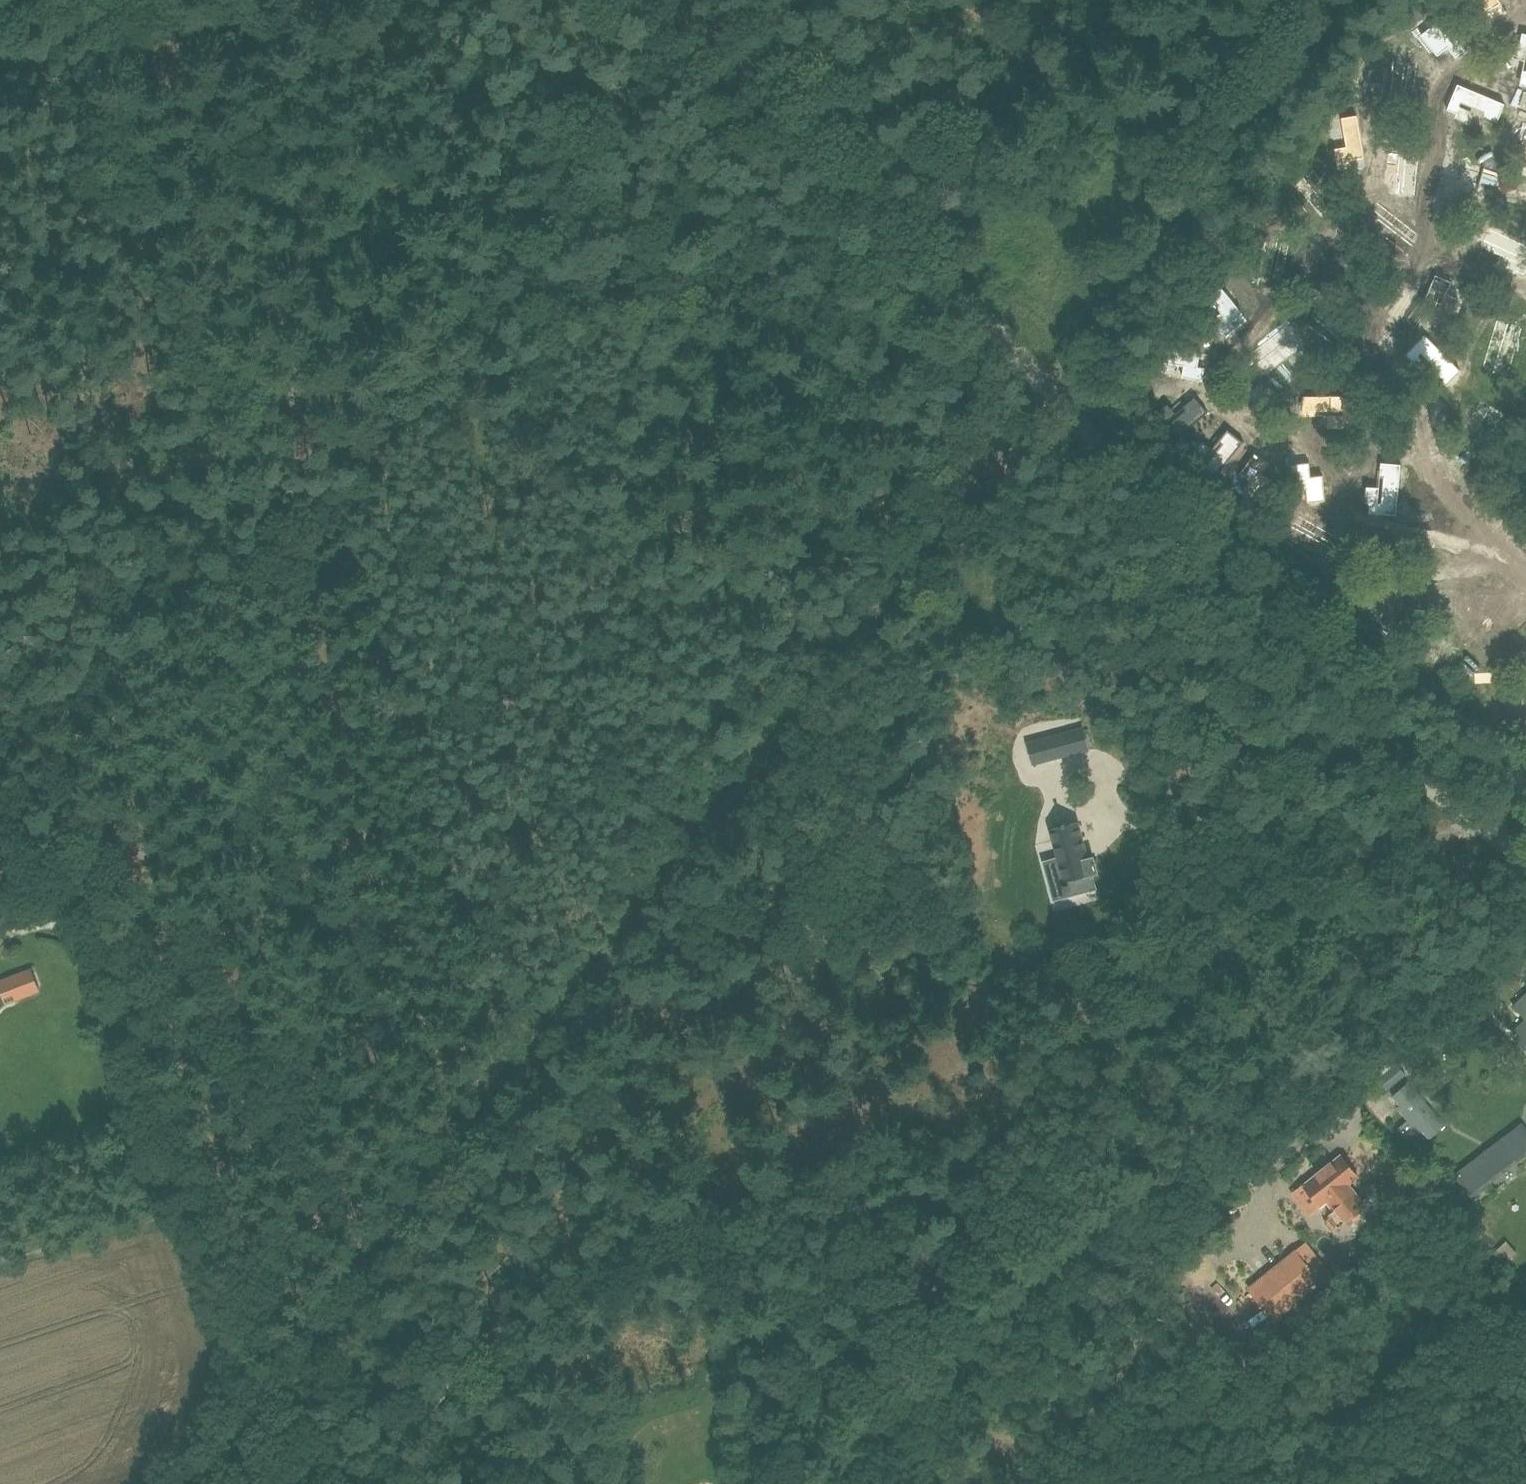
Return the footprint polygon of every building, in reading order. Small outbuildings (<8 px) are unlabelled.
[(1472,76),(1466,93),(1507,107),(1513,90),(1472,76)] [(1307,413),(1316,424),(1333,411),(1325,400),(1307,413)] [(1438,512),(1449,505),(1442,493),(1431,501),(1438,512)] [(1496,700),(1502,679),(1492,676),(1495,668),(1474,662),(1466,691),(1496,700)] [(1074,751),(1089,747),(1084,727),(1069,730),(1074,751)] [(1027,741),(1031,754),(1046,751),(1042,737),(1027,741)] [(1097,872),(1093,857),(1088,858),(1079,821),(1072,823),(1071,820),(1059,823),(1059,826),(1052,827),(1059,857),(1050,859),(1056,882),(1065,880),(1069,894),(1095,888),(1092,873),(1097,872)] [(40,988),(32,967),(0,980),(0,989),(5,1001),(40,988)] [(1482,1032),(1493,1022),(1479,1007),(1468,1018),(1482,1032)] [(1510,1033),(1525,1050),(1525,1018),(1510,1033)] [(1421,1129),(1429,1138),(1445,1124),(1407,1082),(1392,1096),(1398,1104),(1395,1107),(1418,1132),(1421,1129)] [(1453,1174),(1469,1196),(1525,1155),(1525,1128),(1522,1123),(1453,1174)] [(1302,1182),(1293,1189),(1311,1210),(1320,1203),(1320,1204),(1332,1195),(1339,1204),(1354,1193),(1347,1184),(1330,1164),(1304,1184),(1302,1182)] [(1286,1289),(1331,1255),(1311,1227),(1265,1261),(1286,1289)]
